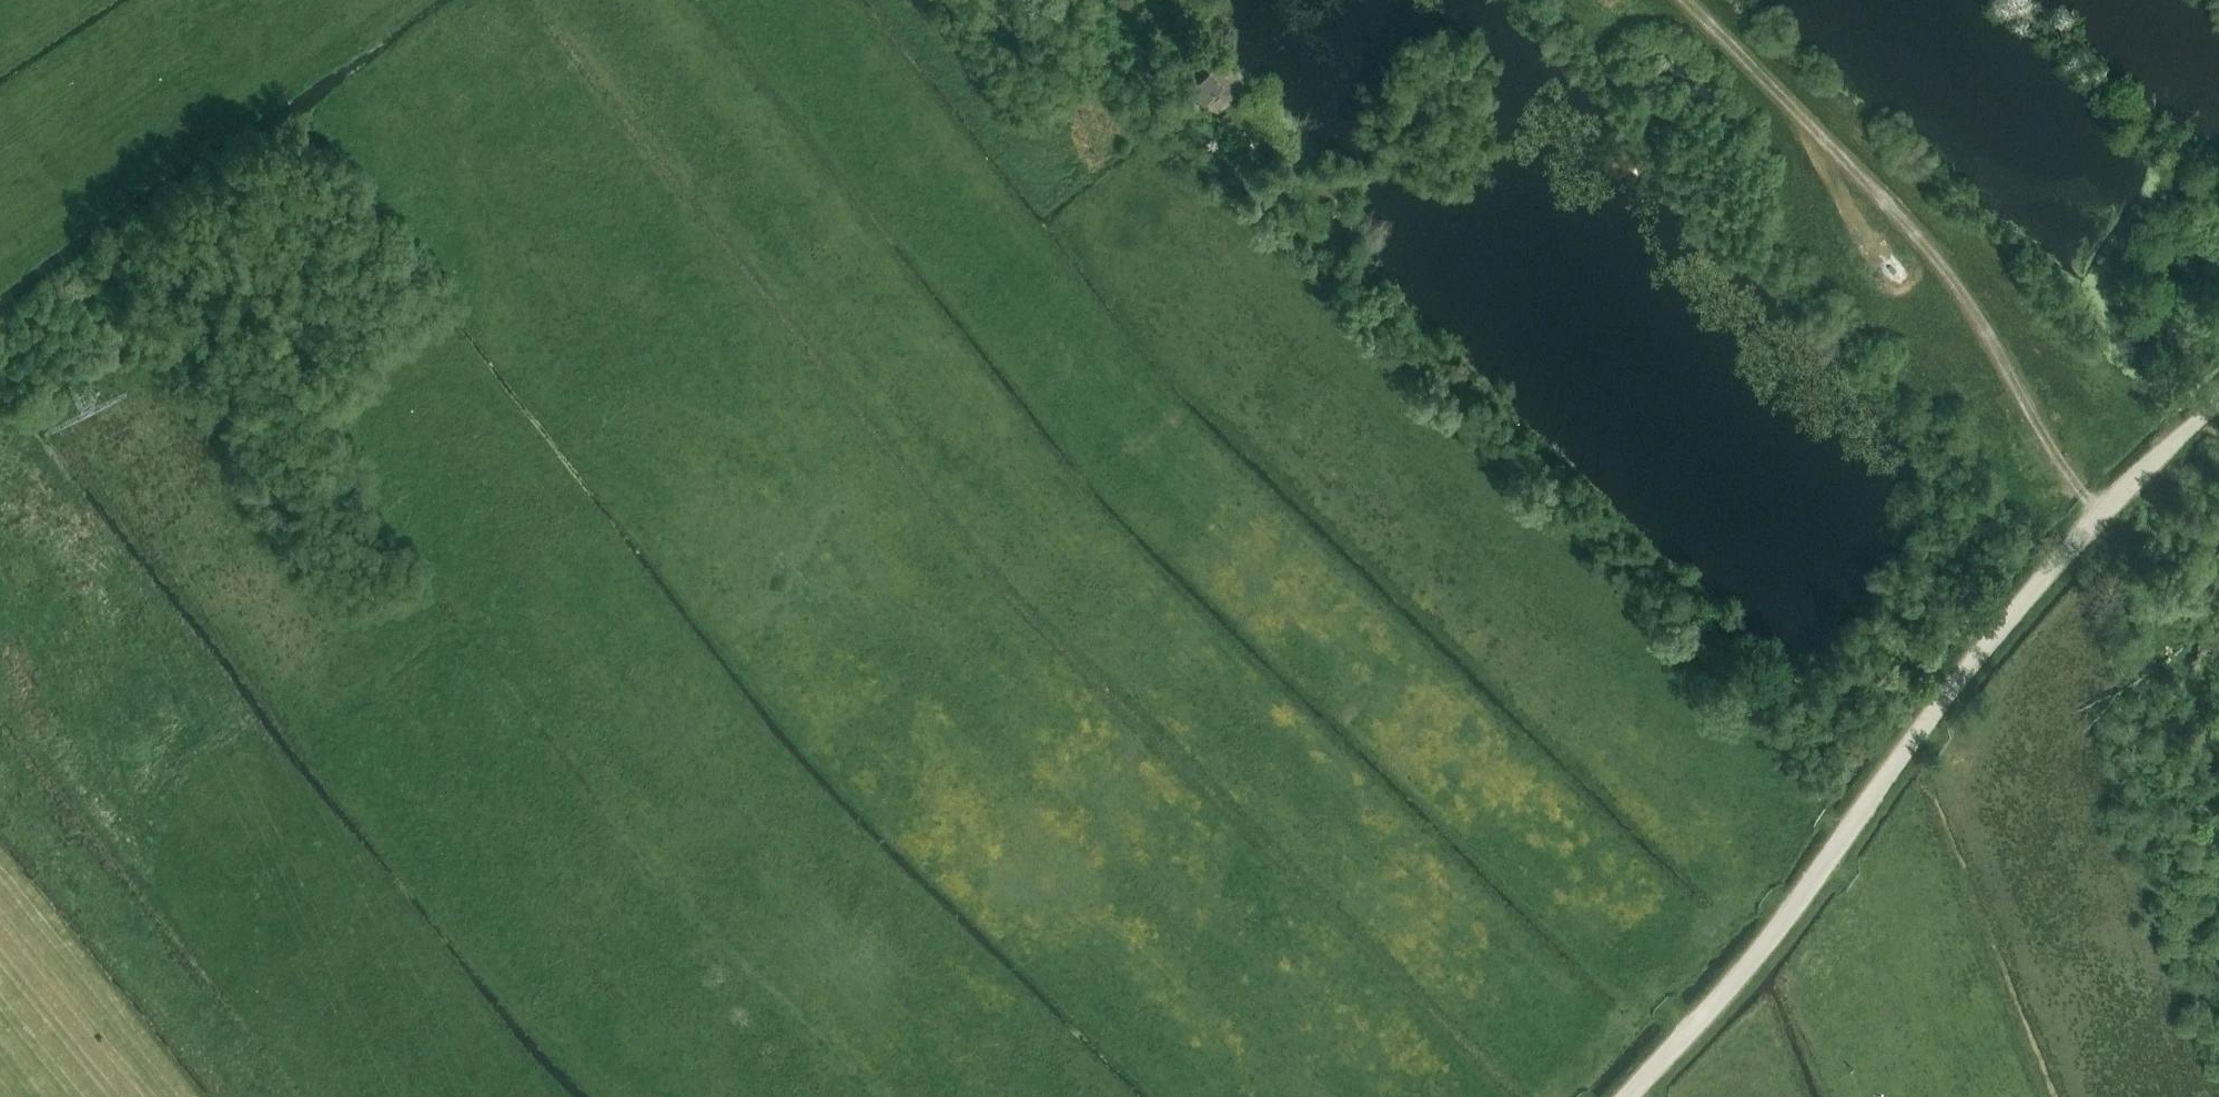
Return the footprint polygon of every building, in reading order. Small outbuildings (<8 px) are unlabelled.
[(1185,76),(1177,84),(1188,96),(1193,91),(1206,106),(1224,89),(1210,75),(1200,84),(1193,75),(1188,80),(1185,76)]
